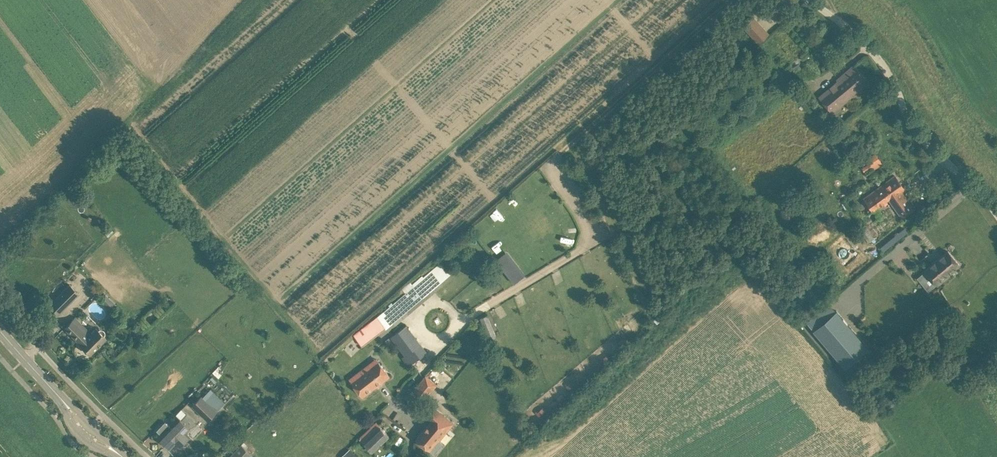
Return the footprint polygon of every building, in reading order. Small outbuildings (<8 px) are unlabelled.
[(819,96),(832,112),(869,81),(854,64),(839,77),(840,78),(819,96)] [(870,162),(862,167),(865,172),(873,167),(874,169),(883,163),(876,153),(867,158),(870,162)] [(901,190),(904,187),(895,175),(864,198),(873,210),(889,199),(902,216),(914,207),(901,190)] [(479,222),(483,229),(491,225),(487,218),(479,222)] [(516,281),(526,272),(506,250),(495,259),(516,281)] [(959,264),(948,250),(925,269),(937,284),(949,275),(948,273),(959,264)] [(405,292),(383,311),(393,322),(430,292),(419,278),(412,284),(410,282),(402,289),(405,292)] [(70,283),(60,293),(69,302),(79,292),(70,283)] [(105,293),(99,298),(102,301),(106,299),(109,297),(105,293)] [(869,348),(836,310),(813,329),(846,368),(869,348)] [(481,317),(489,338),(497,336),(488,314),(481,317)] [(377,316),(353,333),(362,346),(386,328),(377,316)] [(72,319),(64,327),(80,343),(80,344),(89,353),(106,337),(96,327),(89,334),(87,332),(86,333),(72,319)] [(390,335),(404,355),(406,353),(413,362),(427,352),(405,324),(390,335)] [(350,379),(349,380),(362,396),(377,384),(381,381),(388,375),(375,359),(378,364),(371,370),(369,367),(351,382),(350,379)] [(413,389),(424,398),(435,384),(425,375),(413,389)] [(201,394),(192,404),(208,420),(218,410),(203,396),(201,394)] [(430,421),(416,438),(434,454),(443,443),(440,440),(454,423),(432,405),(423,415),(430,421)] [(165,421),(157,429),(163,435),(160,438),(170,447),(176,442),(180,446),(190,435),(188,433),(197,423),(182,409),(177,414),(180,417),(171,426),(165,421)] [(359,438),(372,451),(389,435),(376,422),(359,438)] [(252,454),(242,444),(229,456),(248,456),(252,454)] [(340,456),(358,456),(350,448),(340,456)]
